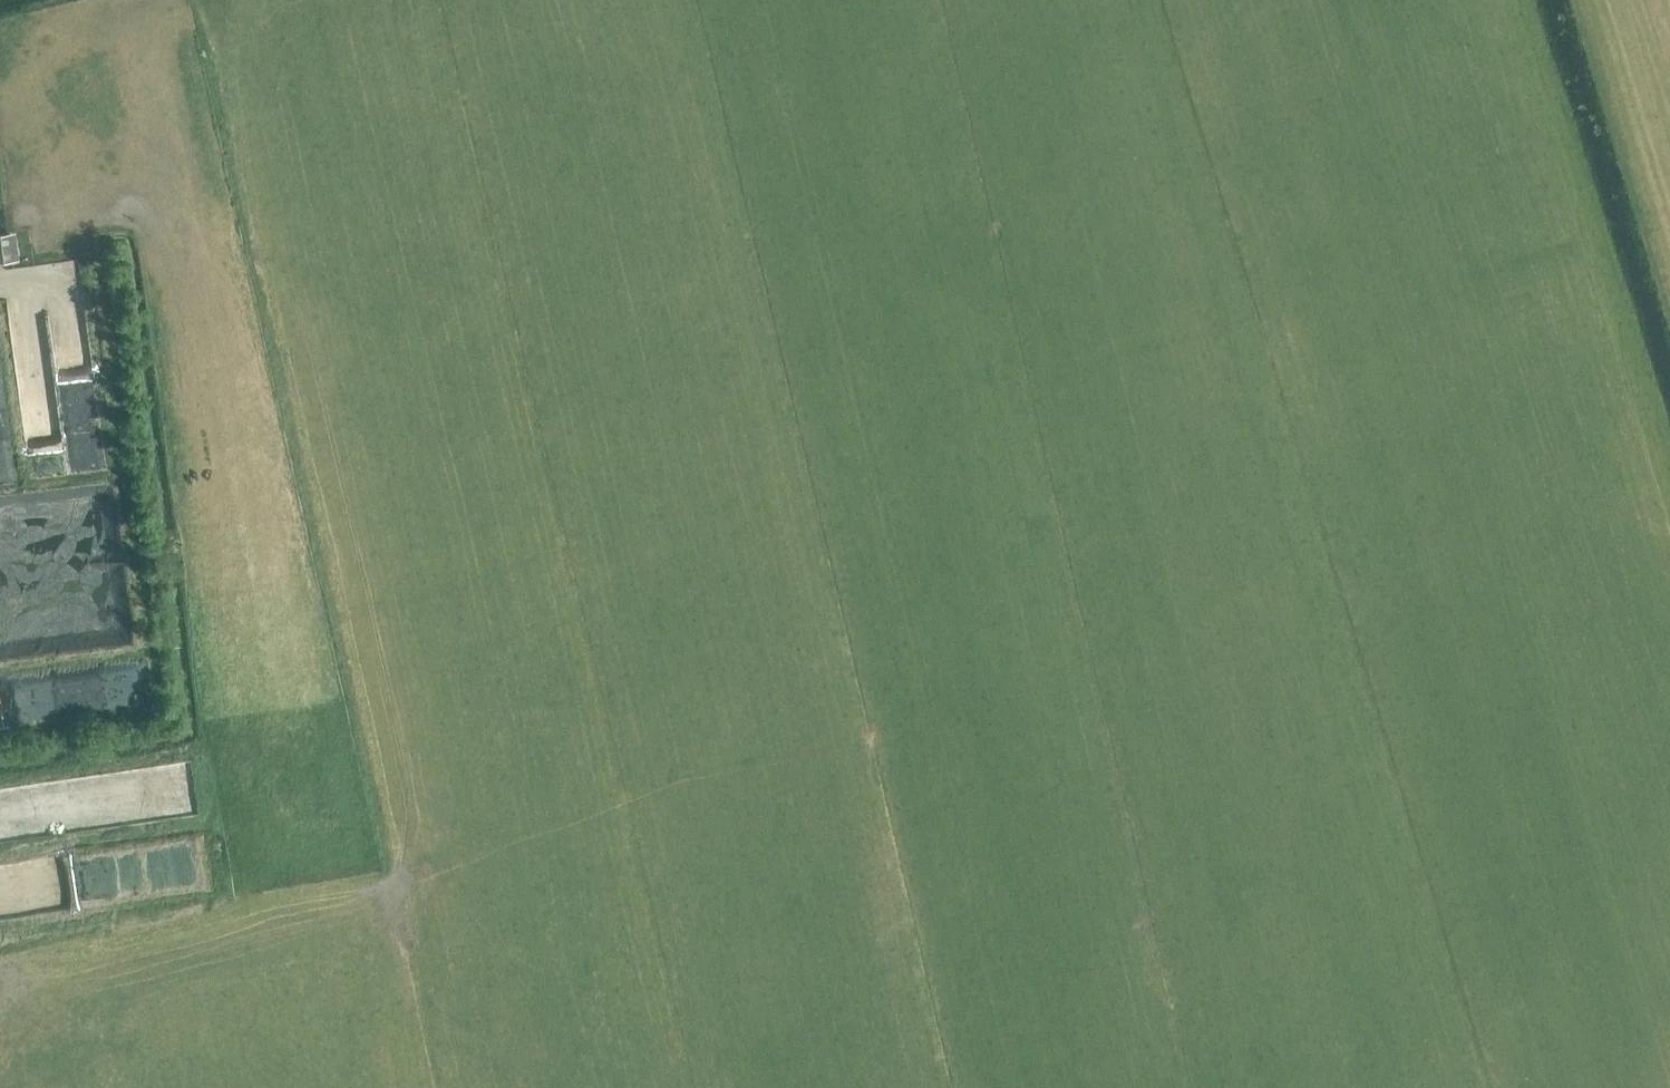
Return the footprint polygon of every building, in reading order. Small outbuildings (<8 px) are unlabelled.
[(14,260),(10,234),(0,235),(0,262),(14,260)]
